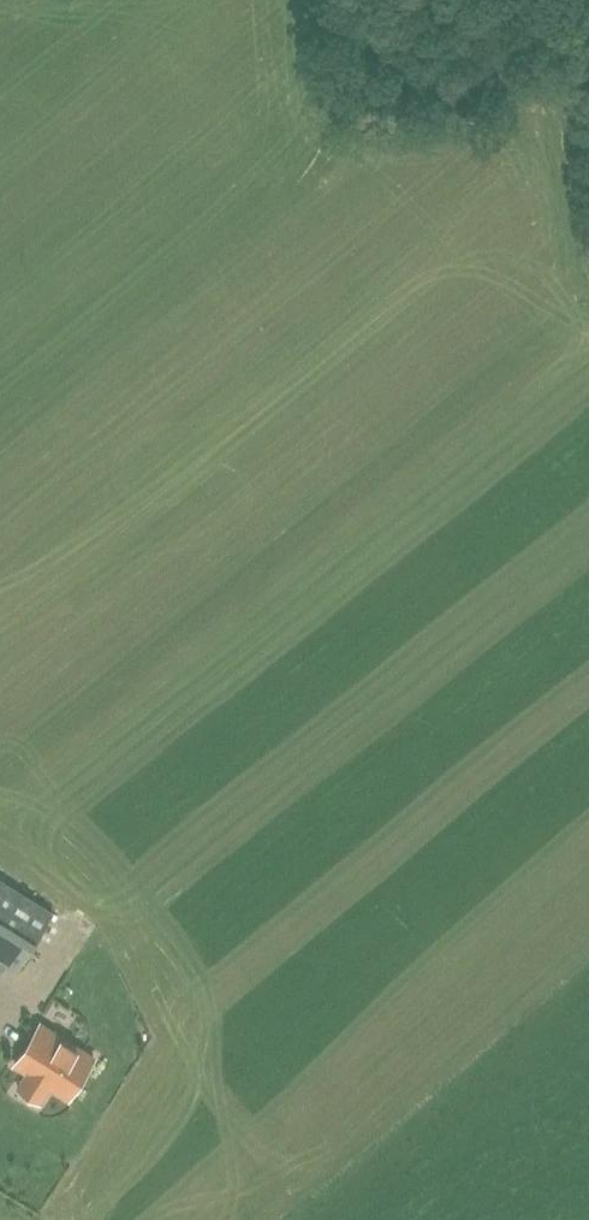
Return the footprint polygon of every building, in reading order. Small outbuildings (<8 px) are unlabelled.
[(17,971),(53,913),(0,880),(0,960),(17,971)] [(95,1057),(42,1025),(17,1066),(30,1074),(23,1086),(44,1098),(51,1087),(70,1099),(95,1057)]
